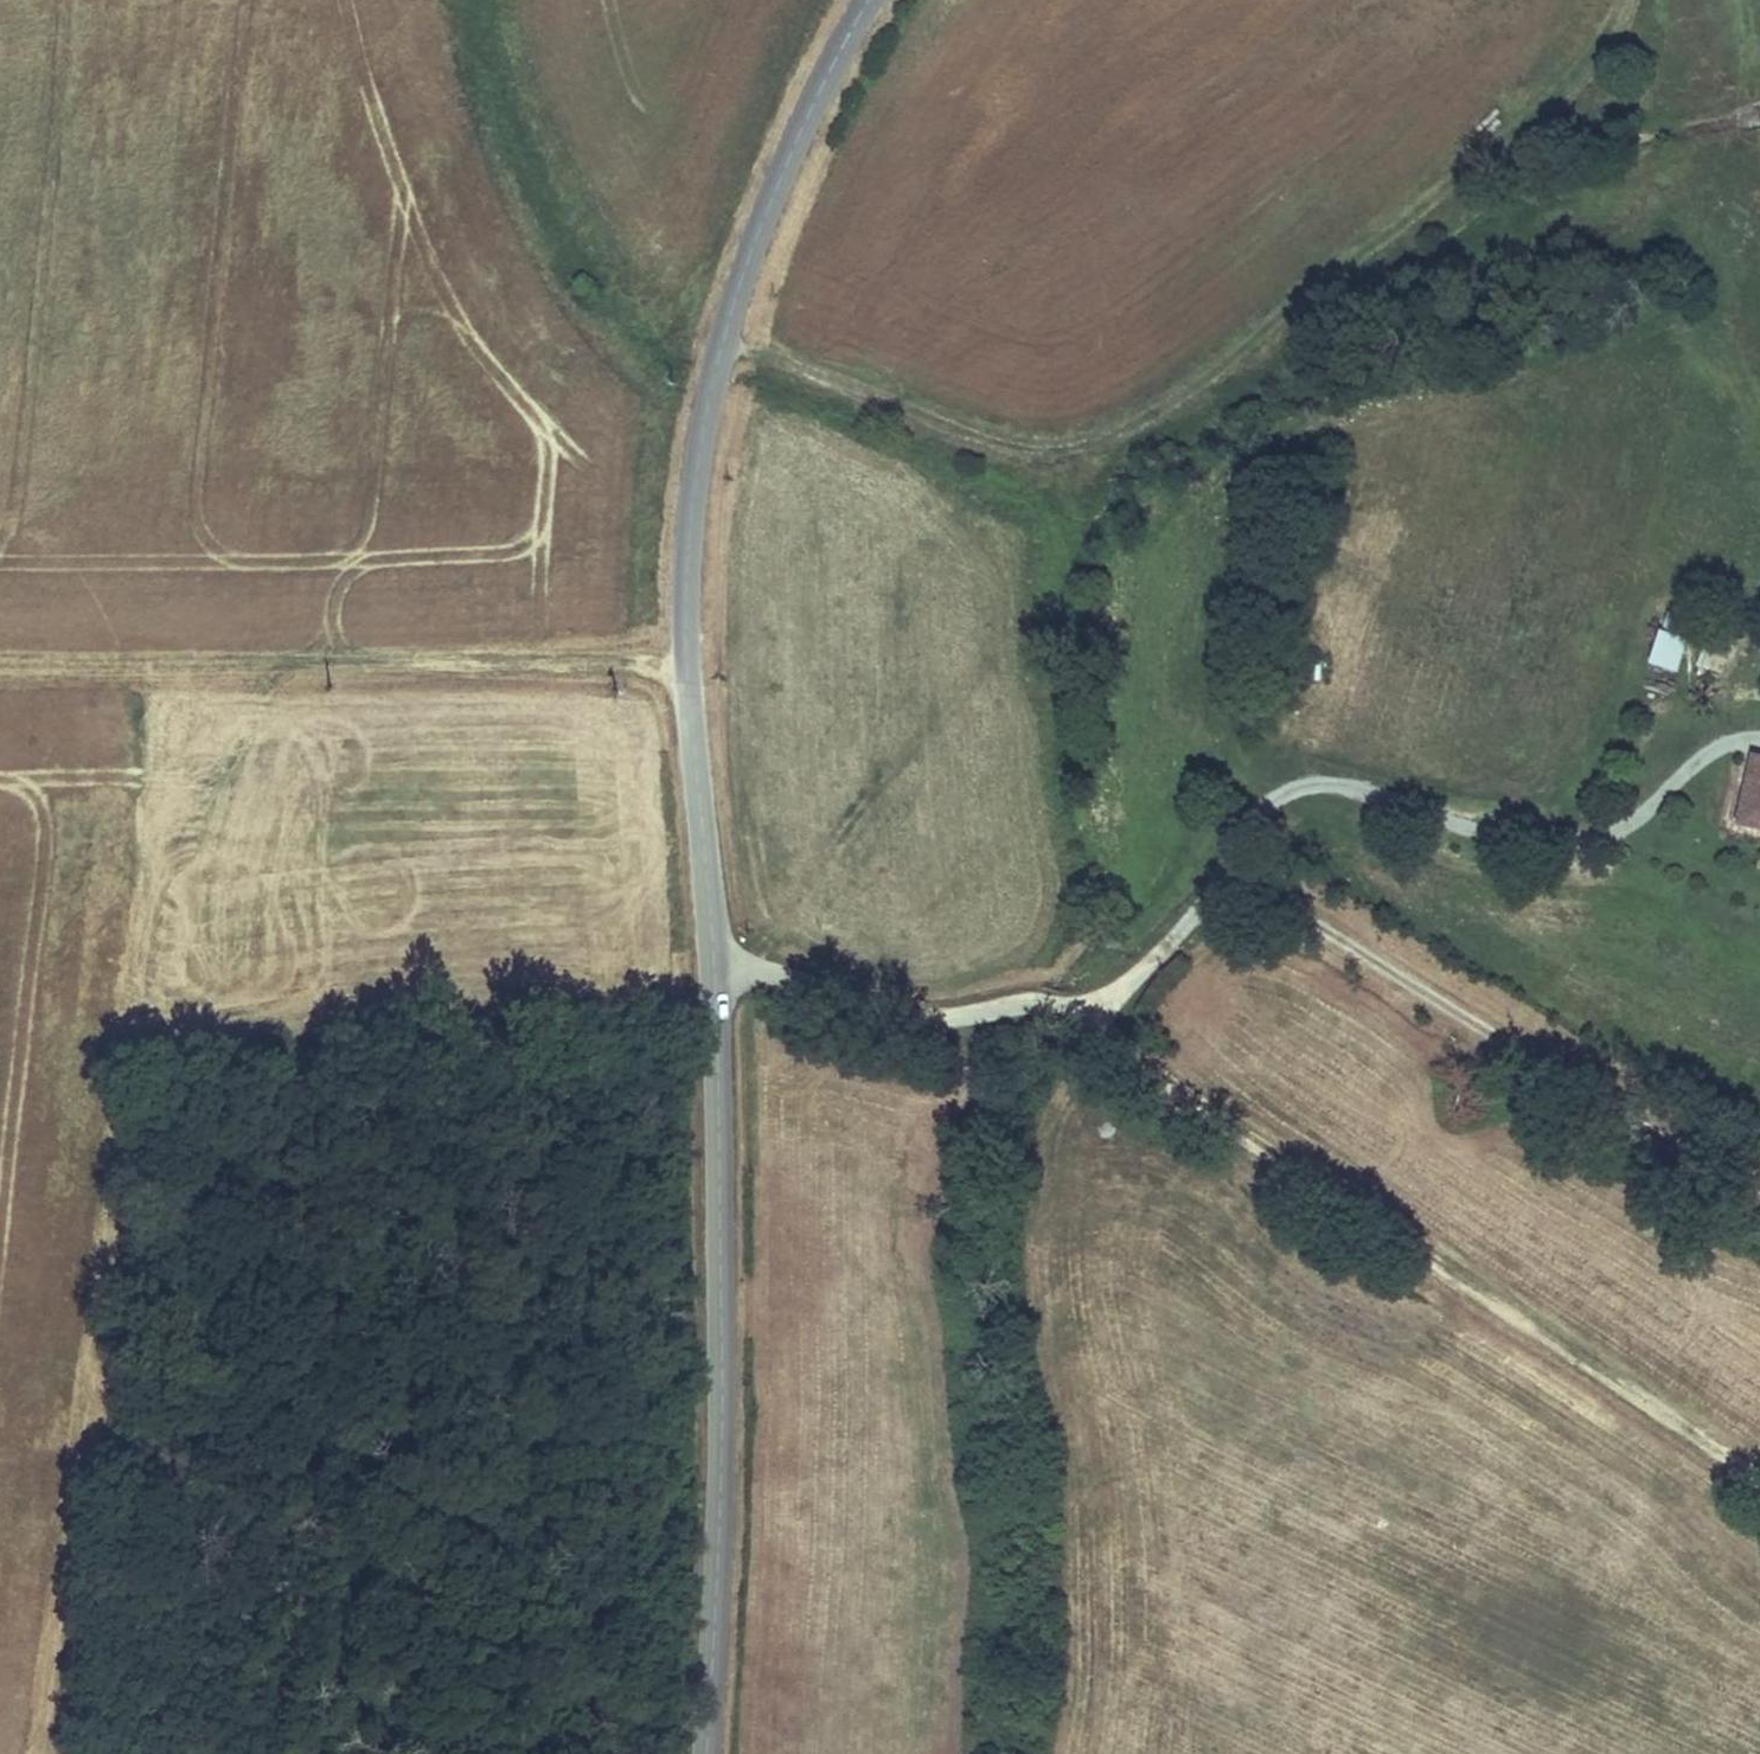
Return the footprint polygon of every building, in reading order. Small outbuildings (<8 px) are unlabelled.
[(1658,625),(1648,660),(1678,669),(1688,634),(1658,625)] [(1747,747),(1730,821),(1759,828),(1759,750),(1747,747)]
